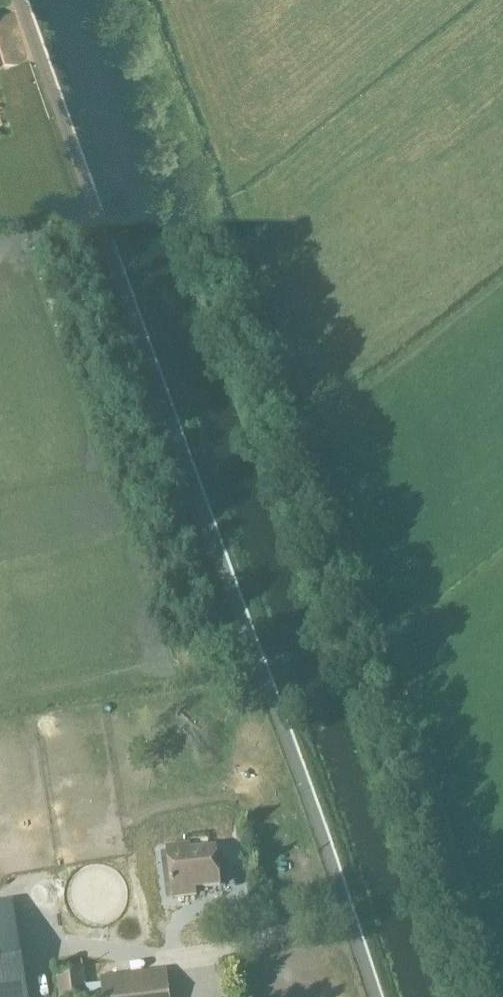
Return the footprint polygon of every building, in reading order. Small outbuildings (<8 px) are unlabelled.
[(12,10),(0,13),(0,61),(24,54),(12,10)] [(172,899),(197,896),(196,890),(221,887),(217,851),(192,854),(191,848),(167,851),(172,899)] [(0,909),(0,996),(29,996),(15,907),(0,909)] [(167,970),(102,978),(104,996),(171,996),(167,970)]
